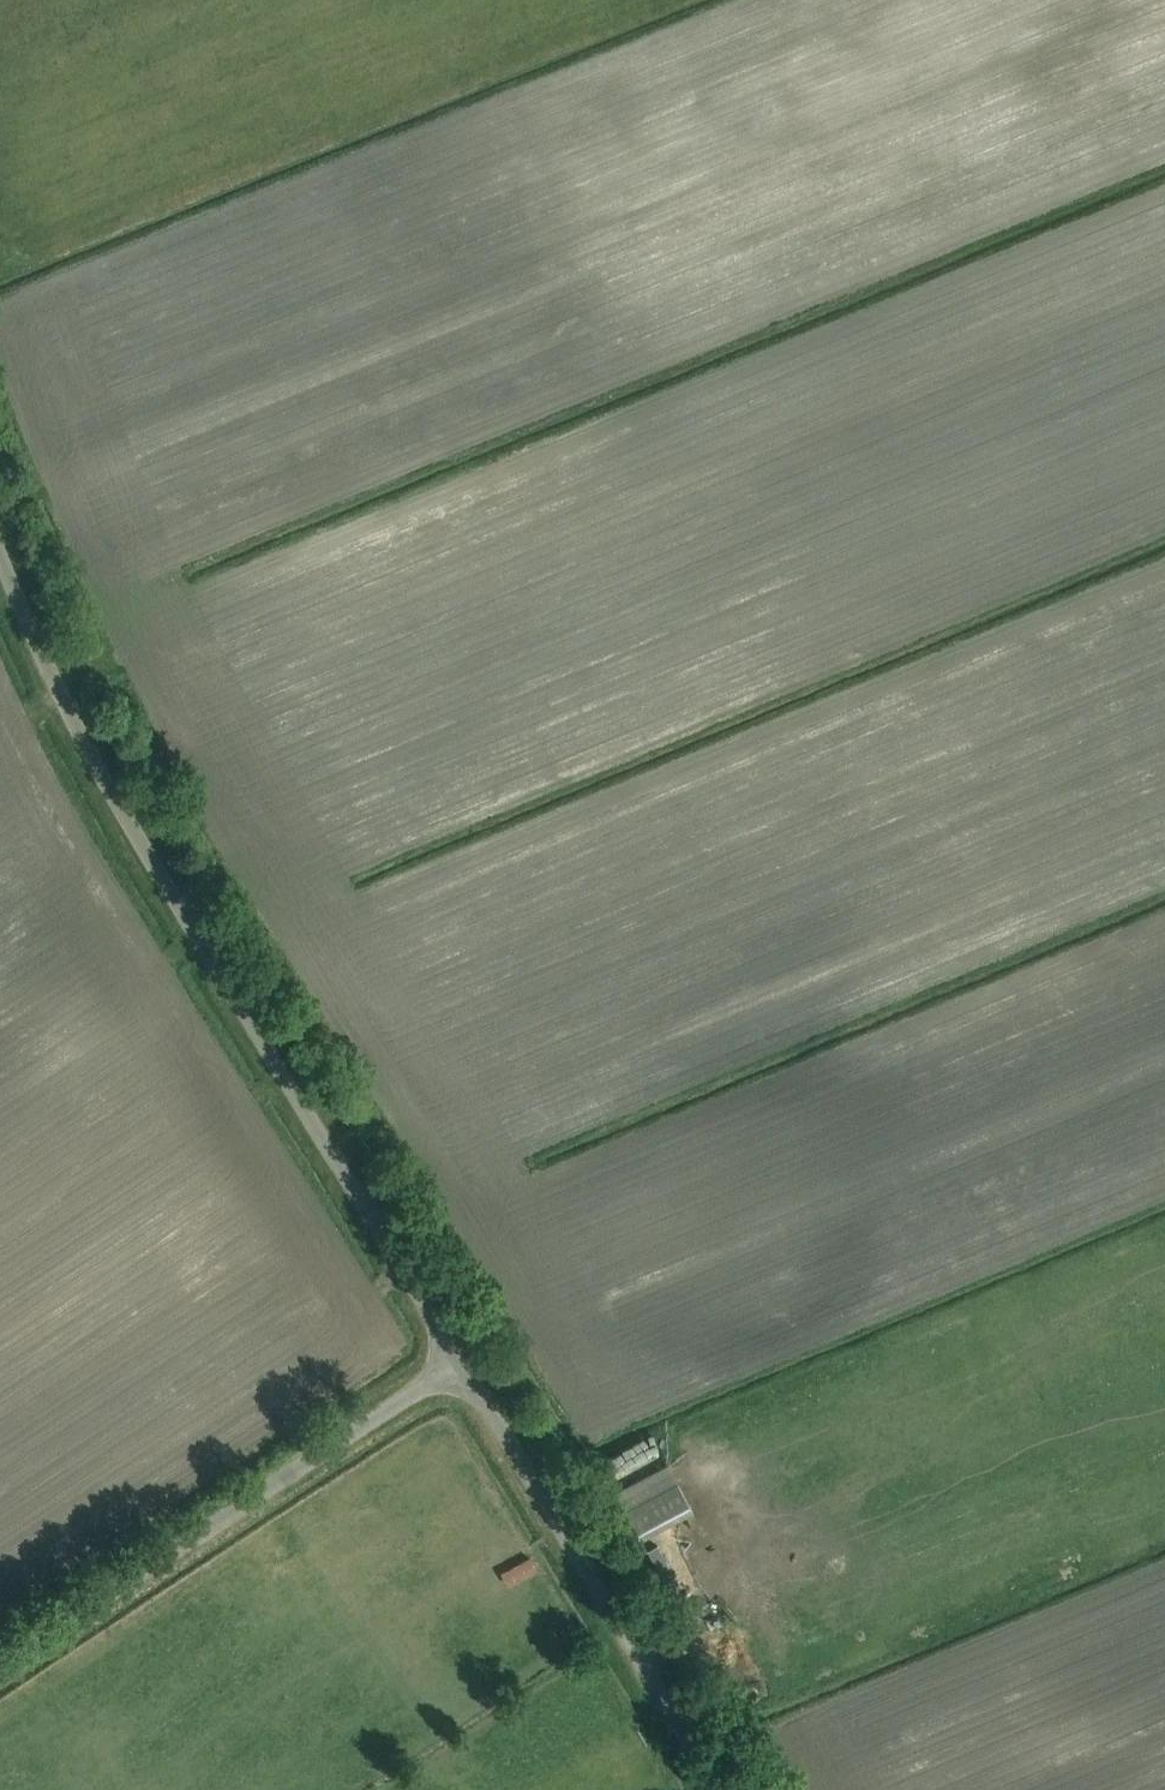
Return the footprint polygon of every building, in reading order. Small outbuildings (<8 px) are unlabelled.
[(640,1539),(691,1513),(668,1468),(617,1494),(640,1539)] [(530,1556),(500,1571),(507,1585),(537,1570),(530,1556)]
